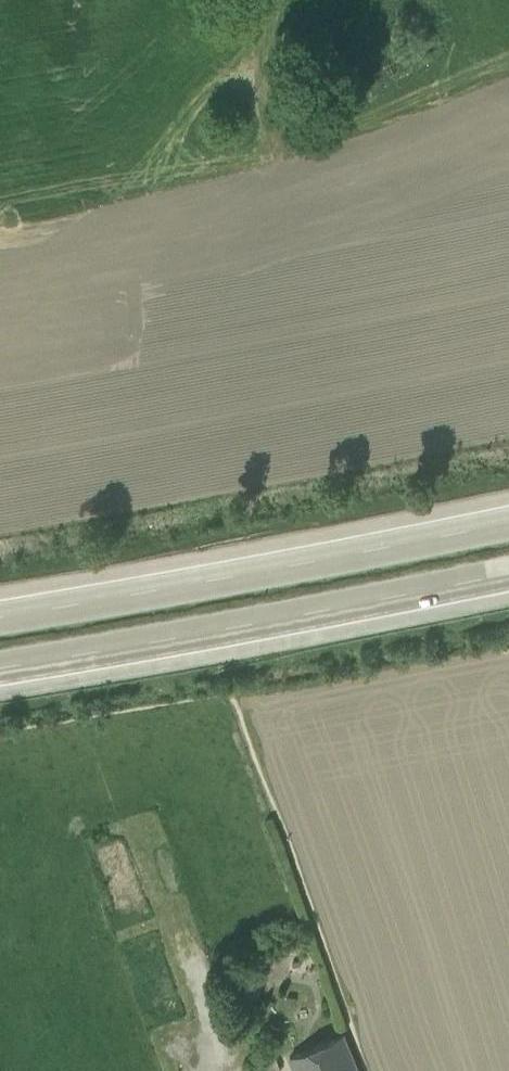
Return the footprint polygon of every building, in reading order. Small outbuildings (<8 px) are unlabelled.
[(290,1055),(297,1070),(359,1070),(343,1034),(290,1055)] [(275,1055),(258,1062),(262,1070),(274,1070),(281,1068),(275,1055)]
